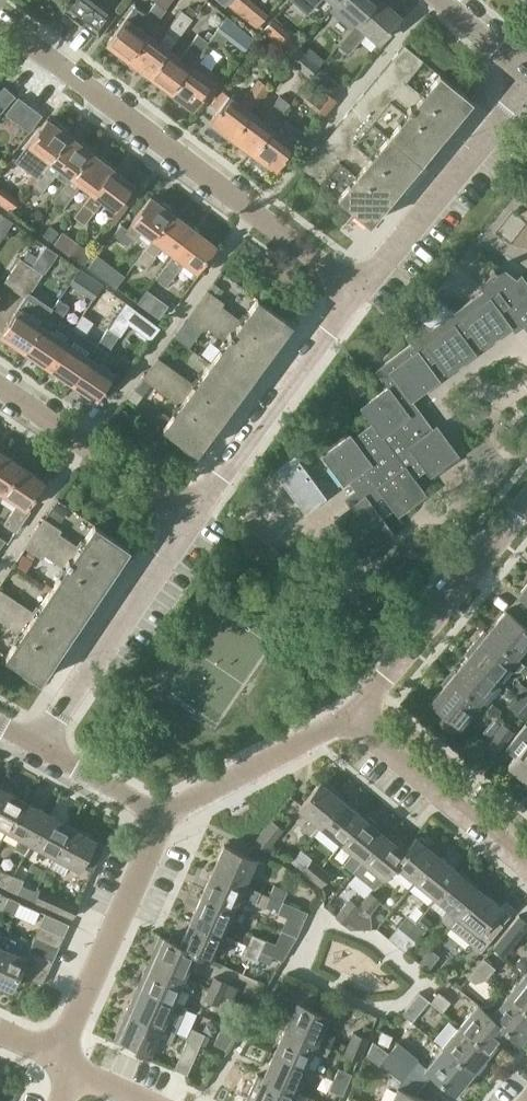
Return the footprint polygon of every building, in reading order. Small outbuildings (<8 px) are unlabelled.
[(71,16),(84,0),(67,0),(61,8),(71,16)] [(83,25),(100,3),(96,0),(84,0),(71,16),(83,25)] [(229,4),(245,18),(253,8),(243,0),(232,0),(229,4)] [(308,14),(320,0),(292,0),(308,14)] [(336,3),(330,10),(352,29),(378,0),(339,0),(336,3)] [(381,0),(378,0),(352,29),(338,45),(348,54),(368,31),(380,41),(401,17),(381,0)] [(106,44),(129,60),(147,35),(167,10),(156,2),(144,17),(132,8),(106,44)] [(116,15),(100,3),(83,25),(99,37),(116,15)] [(167,30),(166,32),(177,40),(178,38),(193,18),(182,10),(167,30)] [(254,38),(227,18),(219,27),(246,48),(254,38)] [(281,29),(272,39),(290,55),(298,46),(299,45),(281,29)] [(209,31),(204,38),(208,41),(213,35),(209,31)] [(187,48),(197,56),(207,42),(197,34),(187,48)] [(139,67),(150,76),(168,51),(147,35),(129,60),(127,64),(135,70),(138,68),(139,67)] [(404,45),(354,106),(421,161),(472,100),(457,88),(440,74),(439,74),(422,95),(406,81),(423,61),(406,47),(404,45)] [(310,77),(319,67),(320,65),(298,46),(290,55),(287,58),(310,77)] [(150,76),(171,91),(189,66),(168,51),(150,76)] [(171,91),(171,92),(169,95),(183,105),(185,102),(193,108),(211,84),(216,88),(222,80),(195,59),(190,67),(189,66),(171,91)] [(319,67),(310,77),(311,78),(326,90),(331,95),(339,84),(319,67)] [(311,78),(299,92),(314,105),(326,90),(311,78)] [(232,137),(251,112),(269,88),(259,80),(240,104),(222,91),(212,104),(219,109),(210,121),(211,121),(209,124),(223,134),(225,131),(232,137)] [(15,95),(4,86),(0,90),(0,112),(15,95)] [(325,114),(337,100),(331,95),(326,90),(314,105),(325,114)] [(6,113),(17,122),(30,105),(19,96),(6,113)] [(272,128),(278,119),(290,104),(280,96),(262,121),(251,112),(232,137),(253,153),(272,128)] [(42,115),(30,105),(17,122),(29,131),(42,115)] [(354,106),(303,168),(305,169),(355,211),(370,223),(421,161),(354,106)] [(41,172),(50,160),(69,135),(69,132),(60,125),(57,126),(48,119),(9,171),(19,179),(30,164),(41,172)] [(278,119),(272,128),(253,153),(275,169),(294,144),(294,145),(301,136),(278,119)] [(69,135),(50,160),(41,172),(32,184),(42,192),(56,174),(67,182),(90,151),(90,148),(82,141),(78,142),(70,135),(69,135)] [(275,169),(279,171),(296,150),(292,147),(275,169)] [(99,158),(90,151),(67,182),(53,200),(63,208),(81,184),(92,192),(112,167),(111,164),(103,157),(99,158)] [(133,183),(112,167),(92,192),(74,216),(85,224),(103,200),(114,209),(133,183)] [(143,230),(154,239),(172,213),(151,197),(132,222),(124,233),(118,228),(105,245),(112,250),(114,247),(124,254),(143,230)] [(37,215),(33,213),(29,213),(27,217),(27,221),(31,224),(35,223),(38,219),(37,215)] [(193,229),(172,213),(154,239),(175,254),(193,229)] [(0,216),(0,227),(7,231),(13,222),(1,214),(0,216)] [(50,227),(45,235),(53,241),(58,233),(50,227)] [(216,246),(193,229),(175,254),(156,278),(166,286),(185,262),(197,271),(216,246)] [(63,231),(55,243),(54,244),(84,265),(93,252),(63,231)] [(146,249),(136,263),(146,271),(157,257),(146,249)] [(5,283),(16,290),(32,266),(38,257),(29,250),(23,259),(21,258),(5,283)] [(88,266),(106,279),(115,267),(98,254),(88,266)] [(43,273),(32,266),(16,290),(25,296),(27,298),(30,293),(43,273)] [(419,320),(406,335),(412,343),(376,370),(388,387),(361,407),(373,424),(353,438),(351,434),(350,435),(350,436),(324,455),(323,455),(322,455),(344,484),(349,481),(356,490),(345,498),(351,506),(334,519),(362,557),(363,556),(362,555),(392,533),(393,534),(394,534),(382,517),(393,509),(398,515),(399,514),(398,513),(425,494),(425,495),(426,494),(414,478),(426,470),(430,476),(431,475),(431,474),(437,469),(457,455),(458,456),(459,455),(437,425),(433,428),(411,399),(438,380),(439,380),(440,380),(435,373),(443,368),(447,374),(448,373),(474,353),(475,354),(476,353),(472,347),(479,342),(484,348),(485,347),(484,347),(510,327),(513,330),(521,324),(526,333),(526,281),(523,275),(515,281),(513,282),(511,282),(509,281),(508,281),(496,272),(497,270),(494,268),(490,274),(492,275),(482,288),(484,291),(455,312),(437,296),(437,295),(436,294),(416,318),(419,320)] [(86,295),(93,300),(102,285),(95,280),(86,295)] [(218,298),(224,290),(214,283),(208,291),(218,298)] [(168,305),(147,290),(138,302),(159,318),(168,305)] [(208,291),(188,318),(205,331),(207,327),(227,342),(211,364),(244,388),(262,364),(274,347),(291,323),(259,299),(242,321),(223,307),(225,303),(218,298),(208,291)] [(24,350),(47,316),(52,309),(30,293),(27,298),(25,296),(17,307),(16,306),(0,330),(0,334),(24,350)] [(24,350),(48,366),(65,340),(52,332),(60,320),(62,321),(72,308),(59,299),(56,303),(52,309),(47,316),(24,350)] [(85,311),(65,340),(48,366),(71,383),(89,357),(97,344),(84,335),(93,321),(92,321),(96,316),(98,303),(93,300),(85,311)] [(126,302),(109,328),(120,335),(128,323),(151,339),(160,327),(126,302)] [(97,344),(89,357),(71,383),(96,399),(103,389),(112,395),(123,381),(113,374),(113,373),(100,364),(120,335),(109,328),(97,344)] [(158,358),(143,378),(150,384),(180,406),(164,427),(197,452),(214,428),(227,411),(244,388),(211,364),(195,385),(158,358)] [(143,378),(136,389),(143,394),(150,384),(143,378)] [(0,452),(0,500),(4,494),(22,466),(0,452)] [(305,513),(327,497),(295,455),(274,470),(305,513)] [(45,482),(22,466),(4,494),(18,503),(4,523),(16,531),(30,510),(27,509),(45,482)] [(58,503),(50,515),(58,520),(65,508),(58,503)] [(107,581),(129,548),(94,524),(80,546),(60,533),(62,529),(46,518),(36,533),(26,547),(42,558),(45,554),(65,567),(50,590),(85,614),(107,581)] [(285,557),(245,523),(235,535),(275,569),(285,557)] [(25,571),(32,561),(23,555),(16,565),(25,571)] [(50,590),(35,613),(0,590),(0,621),(20,635),(6,656),(41,679),(62,647),(85,614),(50,590)] [(487,632),(517,656),(526,643),(526,626),(506,609),(487,632)] [(469,654),(498,678),(508,666),(513,671),(519,670),(525,664),(516,657),(517,656),(487,632),(484,629),(465,651),(469,654)] [(469,654),(455,671),(450,677),(479,701),(498,678),(469,654)] [(479,701),(450,677),(431,701),(443,711),(436,719),(452,731),(458,723),(460,725),(479,701)] [(518,695),(526,702),(526,686),(526,685),(518,695)] [(526,712),(526,702),(518,695),(510,706),(523,717),(526,712)] [(512,731),(502,722),(483,744),(494,752),(512,731)] [(507,764),(526,780),(526,725),(526,724),(506,749),(514,756),(507,764)] [(323,783),(321,781),(299,807),(312,818),(303,828),(312,835),(321,825),(342,798),(333,791),(334,787),(327,781),(323,783)] [(1,787),(0,789),(0,825),(9,830),(25,800),(1,787)] [(342,798),(321,825),(342,842),(363,815),(342,798)] [(48,813),(25,800),(9,830),(20,836),(14,847),(25,853),(32,842),(48,813)] [(56,856),(72,826),(48,813),(32,842),(55,855),(56,856)] [(368,815),(365,816),(363,815),(342,842),(362,859),(384,832),(375,825),(376,821),(368,815)] [(283,829),(272,820),(256,840),(267,849),(283,829)] [(96,839),(72,826),(56,856),(55,855),(49,865),(65,874),(70,864),(80,869),(96,839)] [(383,876),(395,863),(406,850),(405,850),(407,847),(397,839),(393,840),(384,832),(362,859),(353,870),(374,888),(383,876)] [(395,863),(416,881),(438,854),(416,836),(407,847),(405,850),(406,850),(395,863)] [(225,845),(214,870),(245,884),(256,858),(225,845)] [(438,854),(416,881),(437,898),(459,871),(438,854)] [(303,871),(312,878),(321,867),(312,860),(303,871)] [(330,874),(321,867),(312,878),(321,885),(330,874)] [(234,909),(245,884),(214,870),(203,895),(234,909)] [(8,888),(13,876),(3,871),(0,878),(0,885),(8,888)] [(480,888),(459,871),(437,898),(447,906),(441,914),(441,920),(448,925),(457,914),(480,888)] [(23,880),(13,876),(8,888),(18,893),(23,880)] [(275,885),(271,895),(283,900),(288,890),(275,885)] [(73,916),(78,904),(43,888),(37,901),(73,916)] [(501,905),(480,888),(457,914),(448,925),(480,952),(502,925),(492,916),(501,905)] [(361,903),(359,906),(346,922),(347,923),(352,927),(364,926),(364,920),(372,911),(371,910),(379,900),(370,893),(361,903)] [(203,895),(192,920),(211,928),(224,933),(234,909),(203,895)] [(278,911),(283,900),(271,895),(266,905),(278,911)] [(20,901),(10,897),(4,909),(14,914),(20,901)] [(347,923),(346,922),(359,906),(350,897),(335,916),(345,925),(347,923)] [(46,913),(41,925),(64,935),(69,924),(46,913)] [(423,914),(417,922),(426,929),(433,921),(423,914)] [(399,926),(408,933),(417,922),(408,915),(399,926)] [(211,928),(192,920),(181,945),(197,951),(197,952),(212,959),(224,933),(211,928)] [(426,929),(417,922),(408,933),(417,941),(426,929)] [(36,936),(59,946),(64,935),(41,925),(36,936)] [(521,934),(510,925),(493,946),(504,955),(521,934)] [(253,934),(249,944),(261,950),(265,940),(253,934)] [(20,973),(25,960),(27,957),(12,950),(16,940),(5,935),(1,945),(0,946),(0,982),(13,988),(20,973)] [(30,948),(54,958),(59,946),(36,936),(30,948)] [(153,963),(185,977),(197,952),(197,951),(181,945),(164,937),(160,936),(153,950),(158,952),(153,963)] [(257,961),(261,950),(249,944),(243,956),(257,961)] [(25,960),(49,970),(54,958),(30,948),(27,957),(25,960)] [(484,958),(476,967),(488,977),(496,968),(484,958)] [(25,960),(20,973),(43,983),(49,970),(25,960)] [(142,987),(175,1001),(180,988),(191,993),(196,982),(185,977),(153,963),(148,973),(144,971),(138,986),(139,987),(142,988),(142,987)] [(487,979),(488,977),(476,967),(469,976),(476,982),(487,979)] [(525,972),(508,993),(526,1009),(526,974),(525,972)] [(215,978),(211,988),(223,993),(228,983),(215,978)] [(128,1011),(163,1026),(175,1001),(142,987),(142,988),(139,987),(128,1010),(128,1011)] [(223,993),(211,988),(206,999),(218,1005),(223,993)] [(291,1017),(286,1027),(329,1046),(334,1036),(322,1031),(328,1016),(312,1009),(316,1001),(296,992),(286,1015),(291,1017)] [(402,1013),(412,1021),(429,1000),(419,992),(402,1013)] [(431,1001),(443,1011),(451,1002),(439,992),(431,1001)] [(482,1007),(481,1007),(508,1029),(521,1040),(522,1038),(524,1040),(526,1036),(526,1009),(508,993),(501,1001),(498,1000),(482,1007)] [(477,1003),(460,1025),(491,1049),(491,1048),(493,1050),(503,1038),(501,1037),(508,1029),(481,1007),(482,1007),(477,1003)] [(174,1031),(163,1026),(128,1011),(128,1010),(127,1010),(114,1040),(136,1049),(137,1045),(152,1052),(158,1037),(169,1042),(174,1031)] [(415,1026),(408,1020),(404,1025),(410,1031),(415,1026)] [(484,1058),(491,1049),(460,1025),(443,1046),(474,1070),(476,1071),(486,1059),(484,1058)] [(286,1027),(275,1053),(306,1067),(313,1051),(325,1056),(329,1046),(286,1027)] [(205,1034),(193,1029),(189,1039),(201,1044),(205,1034)] [(368,1038),(353,1032),(344,1053),(359,1059),(368,1038)] [(393,1036),(383,1032),(379,1040),(389,1044),(393,1036)] [(190,1069),(201,1044),(189,1039),(178,1063),(190,1069)] [(410,1069),(390,1053),(373,1041),(368,1053),(401,1080),(410,1069)] [(399,1042),(390,1053),(410,1069),(419,1058),(399,1042)] [(467,1079),(474,1070),(443,1046),(426,1067),(456,1092),(457,1090),(459,1092),(469,1080),(467,1079)] [(275,1053),(264,1077),(295,1091),(306,1067),(275,1053)] [(340,1069),(335,1080),(348,1086),(352,1074),(340,1069)] [(253,1100),(305,1100),(307,1096),(295,1091),(264,1077),(253,1100)] [(343,1095),(348,1086),(335,1080),(330,1090),(343,1095)] [(393,1100),(429,1100),(399,1088),(393,1100)]
